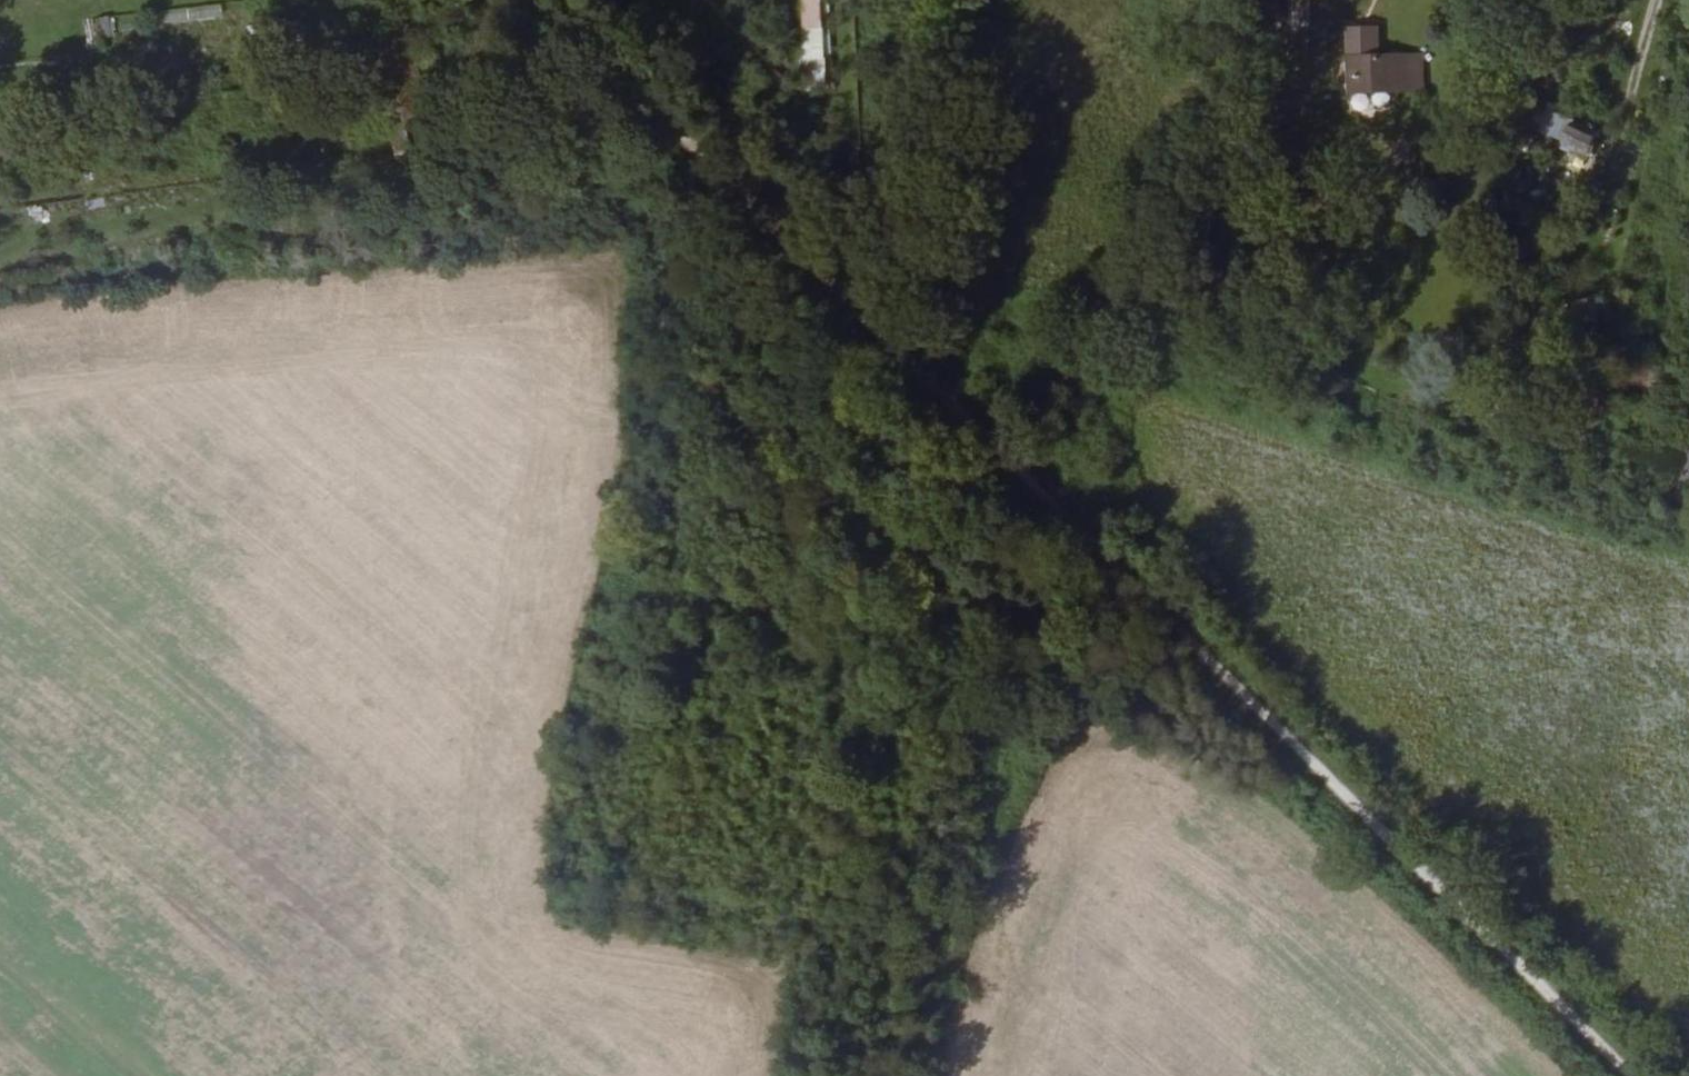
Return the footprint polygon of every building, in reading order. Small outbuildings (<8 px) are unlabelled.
[(801,50),(824,49),(823,0),(800,0),(801,50)] [(1344,95),(1424,92),(1423,52),(1378,54),(1377,26),(1342,27),(1344,95)] [(1556,153),(1585,162),(1596,127),(1544,111),(1537,132),(1561,139),(1556,153)] [(1677,479),(1688,483),(1688,437),(1677,479)]
